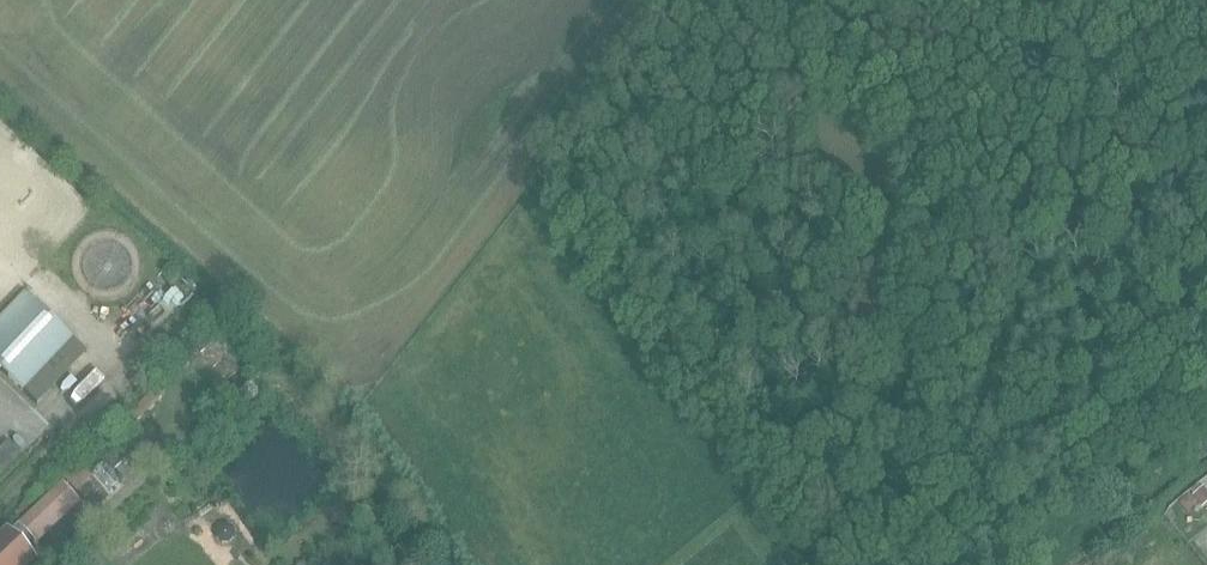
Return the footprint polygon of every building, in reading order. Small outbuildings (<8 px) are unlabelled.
[(0,332),(0,369),(23,391),(76,336),(34,297),(0,332)] [(0,535),(0,564),(32,564),(38,559),(8,528),(0,535)]
